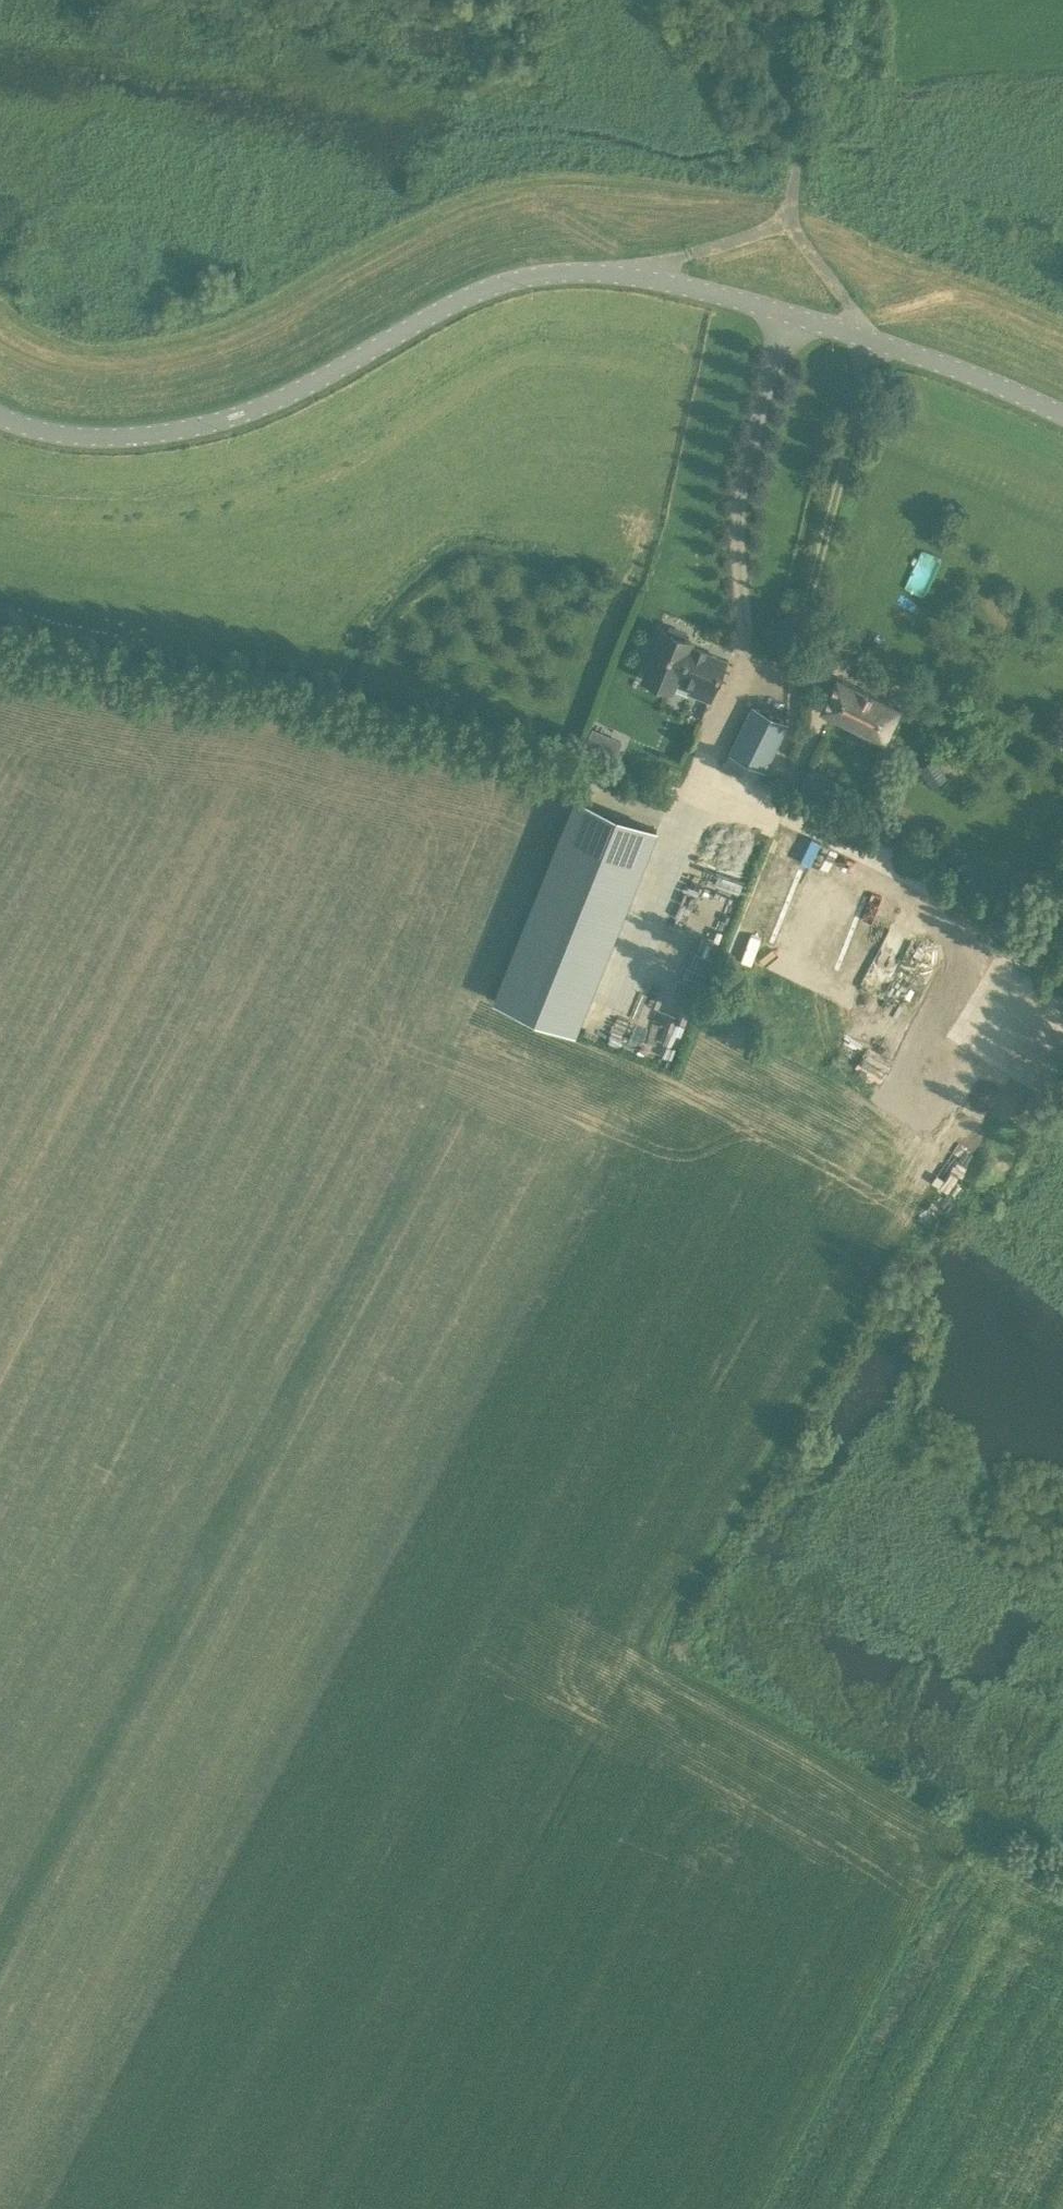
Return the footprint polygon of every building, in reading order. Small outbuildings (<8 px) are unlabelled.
[(678,673),(697,681),(692,692),(709,699),(725,658),(690,644),(691,640),(686,638),(688,633),(670,626),(668,631),(662,629),(644,675),(673,687),(678,673)] [(885,738),(901,706),(839,674),(822,706),(885,738)] [(765,769),(788,723),(753,705),(730,752),(765,769)] [(593,728),(586,743),(596,747),(603,732),(593,728)] [(945,777),(934,759),(919,768),(930,786),(945,777)] [(575,1030),(657,828),(576,796),(494,998),(575,1030)] [(1048,940),(1056,923),(1043,917),(1036,935),(1048,940)]
